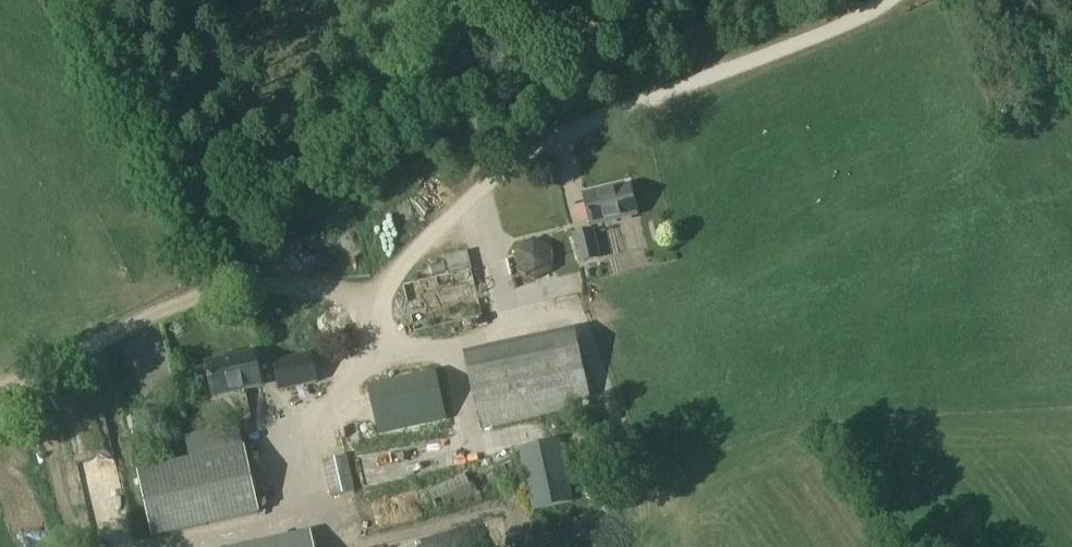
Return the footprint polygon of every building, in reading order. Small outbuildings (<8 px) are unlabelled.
[(591,227),(637,216),(630,187),(605,193),(604,191),(584,196),(591,227)] [(568,193),(572,209),(583,207),(579,190),(568,193)] [(594,229),(572,234),(579,264),(601,259),(594,229)] [(515,250),(517,272),(536,282),(553,270),(553,248),(534,239),(515,250)] [(467,253),(446,258),(450,276),(472,271),(467,253)] [(575,330),(464,354),(480,431),(570,412),(569,404),(591,399),(575,330)] [(380,401),(440,386),(431,350),(370,366),(380,401)] [(264,385),(257,353),(208,363),(215,396),(264,385)] [(314,383),(308,354),(277,361),(282,389),(314,383)] [(75,465),(81,464),(91,529),(115,526),(98,416),(68,420),(75,465)] [(571,441),(579,459),(600,462),(611,445),(605,428),(585,424),(571,441)] [(428,490),(512,451),(506,439),(423,478),(428,490)] [(572,489),(561,441),(518,450),(531,513),(574,504),(571,490),(572,489)] [(245,451),(190,463),(139,475),(154,541),(260,517),(245,451)] [(523,476),(513,454),(429,492),(438,513),(523,476)] [(323,463),(331,497),(355,491),(348,457),(323,463)] [(419,508),(402,509),(403,523),(420,522),(419,508)] [(263,546),(311,546),(309,537),(263,546)]
